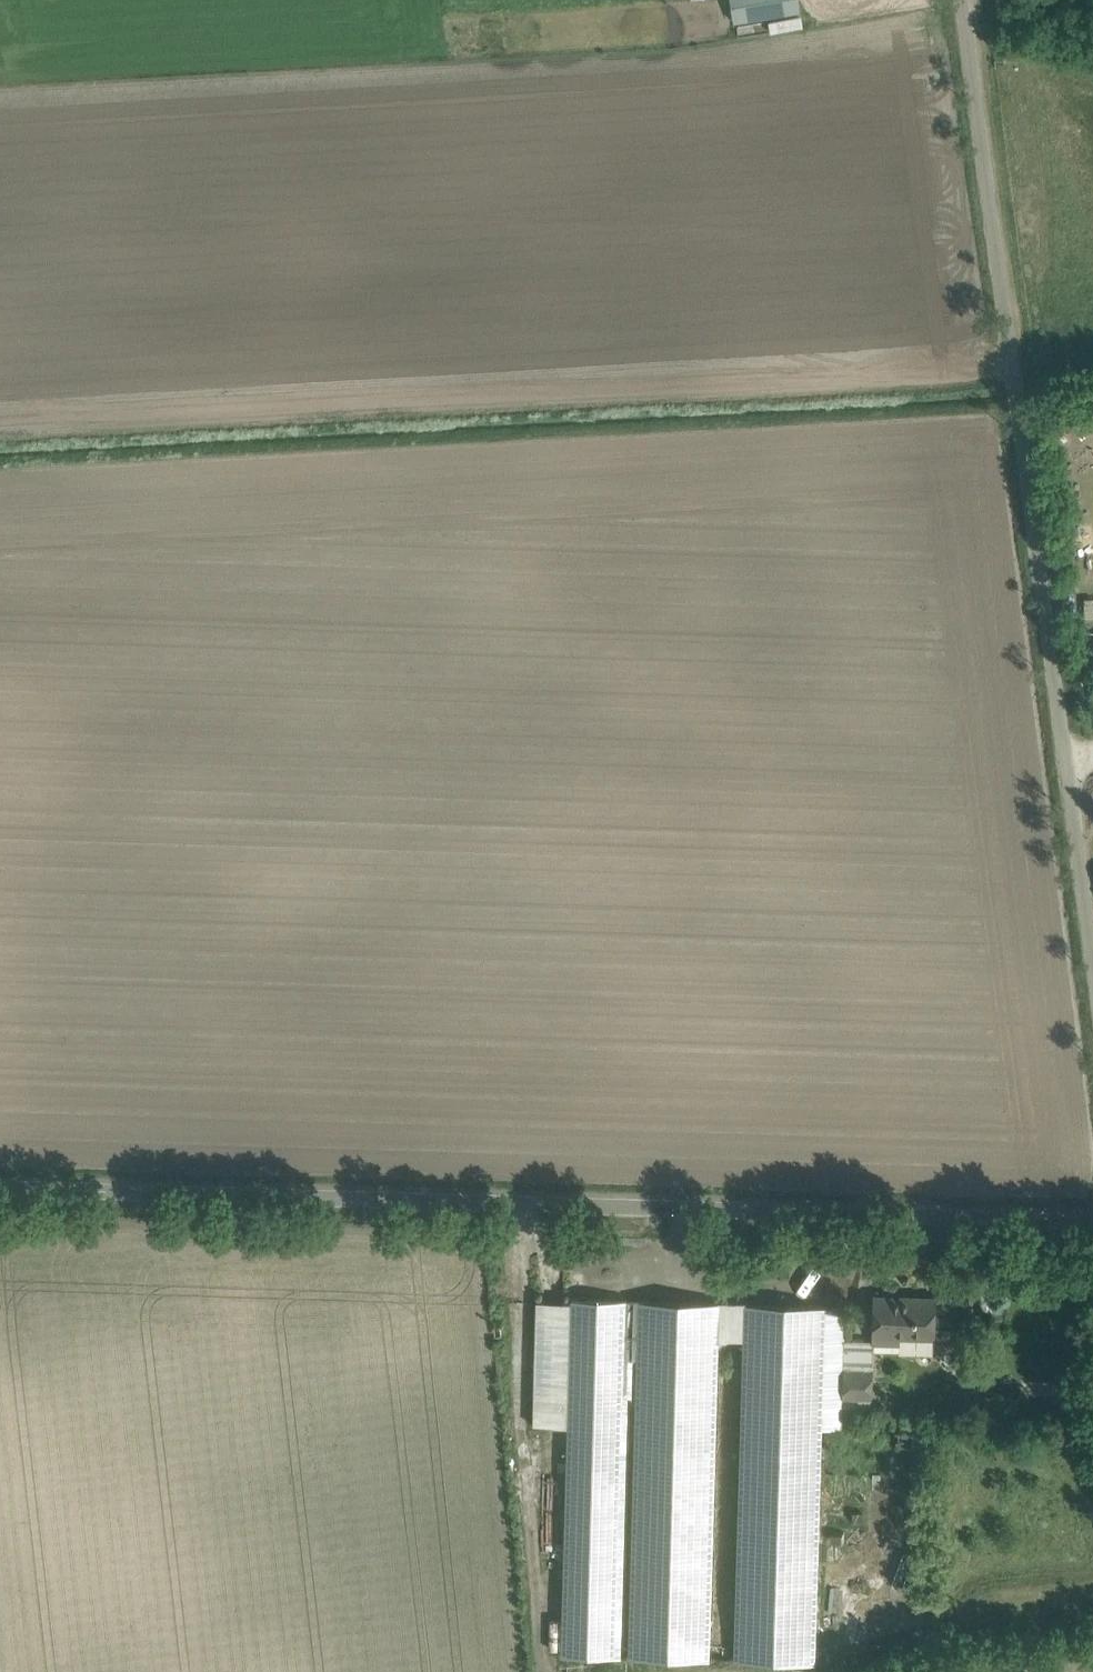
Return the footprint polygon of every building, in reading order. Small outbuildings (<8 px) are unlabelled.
[(734,23),(799,12),(797,0),(730,0),(734,23)] [(1076,613),(1092,613),(1092,573),(1074,574),(1076,613)] [(876,1296),(874,1340),(899,1341),(899,1336),(935,1337),(936,1297),(876,1296)] [(537,1300),(533,1425),(568,1426),(562,1655),(570,1655),(622,1657),(622,1643),(627,1478),(628,1467),(629,1441),(630,1398),(634,1398),(635,1358),(639,1358),(638,1371),(636,1441),(636,1467),(634,1540),(630,1643),(630,1657),(710,1660),(711,1646),(719,1339),(745,1340),(736,1647),(736,1661),(815,1663),(823,1425),(842,1426),(842,1410),(843,1398),(843,1381),(844,1367),(845,1339),(846,1306),(572,1297),(572,1301),(537,1300)] [(843,1381),(843,1398),(844,1398),(844,1407),(872,1408),(872,1399),(873,1399),(874,1368),(844,1367),(843,1381)]
